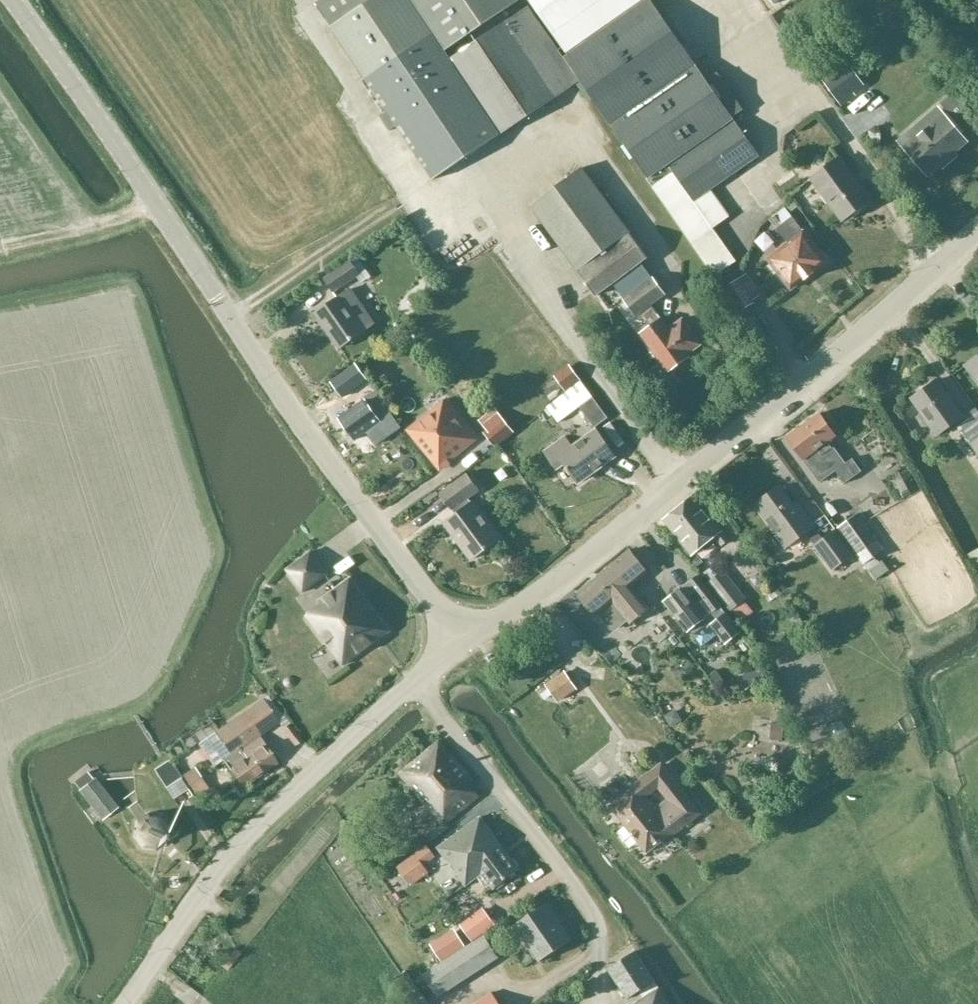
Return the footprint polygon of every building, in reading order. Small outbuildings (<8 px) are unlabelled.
[(318,6),(336,32),(332,35),(388,114),(381,119),(391,134),(398,129),(436,183),(579,82),(528,8),(449,61),(444,53),(520,1),(519,0),(326,0),(318,6)] [(567,52),(563,55),(645,176),(715,277),(737,261),(714,229),(730,217),(709,187),(758,155),(652,0),(532,0),(567,52)] [(837,65),(829,54),(812,66),(820,78),(837,65)] [(864,85),(846,60),(822,78),(843,106),(856,96),(854,93),(864,85)] [(887,112),(894,107),(883,89),(875,93),(887,112)] [(917,140),(906,149),(928,175),(966,142),(960,135),(965,131),(977,121),(953,94),(941,104),(949,113),(945,116),(933,127),(927,119),(911,132),(917,140)] [(845,220),(869,203),(839,162),(816,179),(845,220)] [(637,316),(638,316),(654,305),(666,296),(654,279),(642,263),(648,259),(632,236),(630,237),(583,172),(536,205),(583,270),(581,272),(597,295),(614,283),(637,316)] [(828,262),(793,217),(790,214),(799,207),(794,201),(775,215),(776,215),(770,220),(777,229),(778,228),(789,242),(769,258),(793,289),(828,262)] [(333,292),(341,285),(356,274),(349,264),(324,282),(330,289),(333,292)] [(761,296),(748,274),(724,288),(740,313),(756,303),(754,300),(761,296)] [(349,287),(344,290),(313,312),(339,348),(362,331),(360,329),(372,321),(349,287)] [(672,329),(654,305),(638,316),(641,322),(643,320),(650,329),(642,334),(668,371),(702,346),(684,320),(672,329)] [(963,364),(977,384),(977,354),(963,364)] [(343,395),(364,381),(354,366),(332,381),(343,395)] [(964,416),(938,379),(924,388),(910,399),(937,437),(957,424),(970,444),(977,455),(977,410),(976,408),(964,416)] [(356,440),(379,423),(389,436),(401,426),(385,403),(380,406),(371,394),(339,417),(347,427),(346,431),(349,435),(353,435),(356,440)] [(595,428),(608,418),(592,398),(579,407),(595,428)] [(450,460),(478,437),(446,399),(409,430),(439,466),(449,458),(450,460)] [(495,448),(514,433),(498,413),(481,425),(486,430),(483,433),(495,448)] [(804,462),(832,442),(838,437),(820,413),(786,438),(804,462)] [(578,480),(615,453),(598,430),(573,448),(566,437),(546,452),(556,467),(564,461),(578,480)] [(847,463),(832,442),(804,462),(821,483),(837,472),(846,484),(862,473),(853,459),(847,463)] [(501,482),(507,478),(503,471),(496,476),(501,482)] [(469,500),(480,492),(466,474),(438,494),(453,511),(457,516),(445,524),(471,561),(499,541),(473,504),(472,505),(469,500)] [(821,540),(812,529),(800,513),(797,515),(777,487),(753,504),(786,550),(807,533),(815,545),(814,546),(833,570),(851,557),(832,532),(821,540)] [(730,540),(722,531),(693,497),(664,520),(693,556),(715,539),(722,546),(730,540)] [(885,550),(859,513),(837,528),(864,565),(868,571),(869,570),(876,580),(890,571),(879,555),(885,550)] [(633,588),(650,574),(629,549),(576,595),(596,618),(599,615),(612,631),(616,631),(628,621),(631,625),(650,608),(633,588)] [(348,569),(363,561),(358,552),(343,560),(348,569)] [(325,576),(310,555),(288,572),(303,592),(325,576)] [(747,599),(724,570),(708,583),(731,611),(734,609),(741,618),(750,610),(743,602),(747,599)] [(742,633),(721,607),(697,577),(664,603),(687,633),(689,631),(701,648),(718,635),(726,646),(742,633)] [(306,618),(336,657),(343,666),(390,631),(350,578),(318,602),(320,607),(306,618)] [(568,671),(551,684),(554,688),(547,694),(545,691),(537,697),(545,707),(552,701),(550,698),(558,692),(563,699),(580,686),(568,671)] [(263,698),(215,732),(198,744),(214,767),(223,761),(242,789),(278,763),(260,736),(280,722),(263,698)] [(292,725),(284,731),(297,747),(304,740),(292,725)] [(773,726),(770,739),(782,741),(785,728),(773,726)] [(475,780),(439,738),(398,773),(444,827),(480,796),(470,784),(475,780)] [(166,788),(178,780),(166,762),(154,770),(166,788)] [(663,766),(650,776),(649,774),(632,786),(634,789),(611,807),(647,853),(672,834),(674,836),(702,814),(663,766)] [(212,791),(195,767),(182,776),(195,794),(198,792),(202,798),(212,791)] [(118,808),(94,779),(91,781),(85,775),(74,784),(79,790),(78,791),(102,820),(118,808)] [(168,840),(169,825),(159,813),(148,813),(136,823),(135,837),(143,847),(158,848),(168,840)] [(521,870),(481,816),(437,849),(465,887),(482,875),(493,890),(521,870)] [(436,857),(427,845),(397,868),(411,887),(429,873),(424,866),(436,857)] [(570,941),(547,905),(516,925),(539,961),(570,941)] [(486,912),(463,929),(473,941),(495,924),(486,912)] [(438,998),(499,959),(484,936),(424,975),(438,998)] [(637,952),(610,969),(629,999),(640,992),(644,998),(634,1003),(670,1003),(637,952)] [(491,993),(477,1003),(499,1003),(491,993)]
